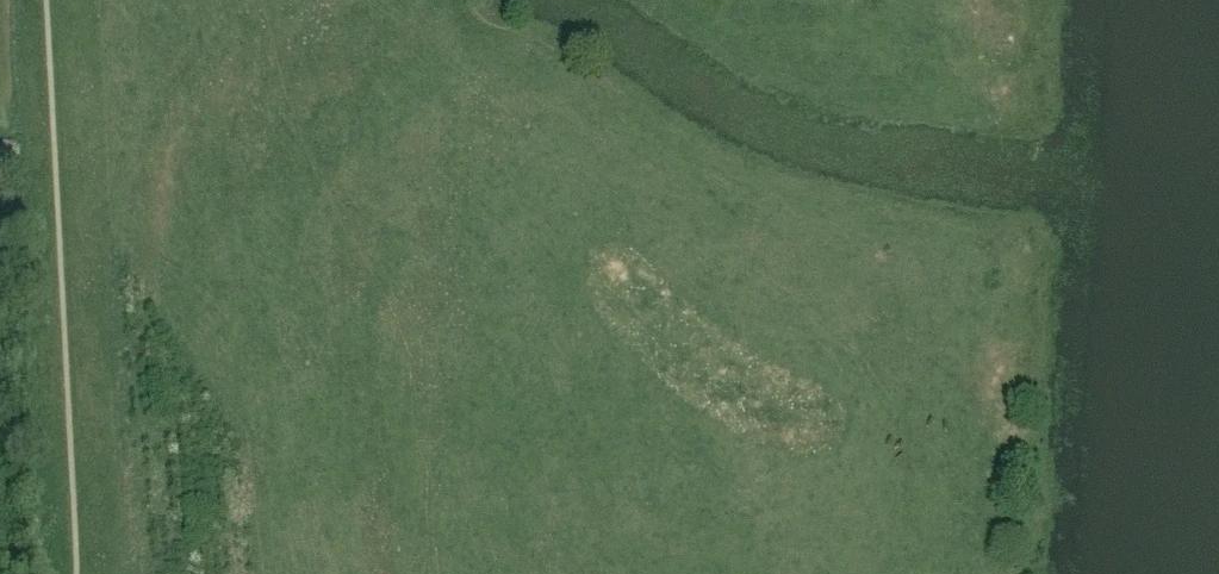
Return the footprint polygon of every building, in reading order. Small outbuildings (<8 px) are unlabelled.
[(19,159),(19,144),(3,140),(0,149),(0,153),(19,159)]
